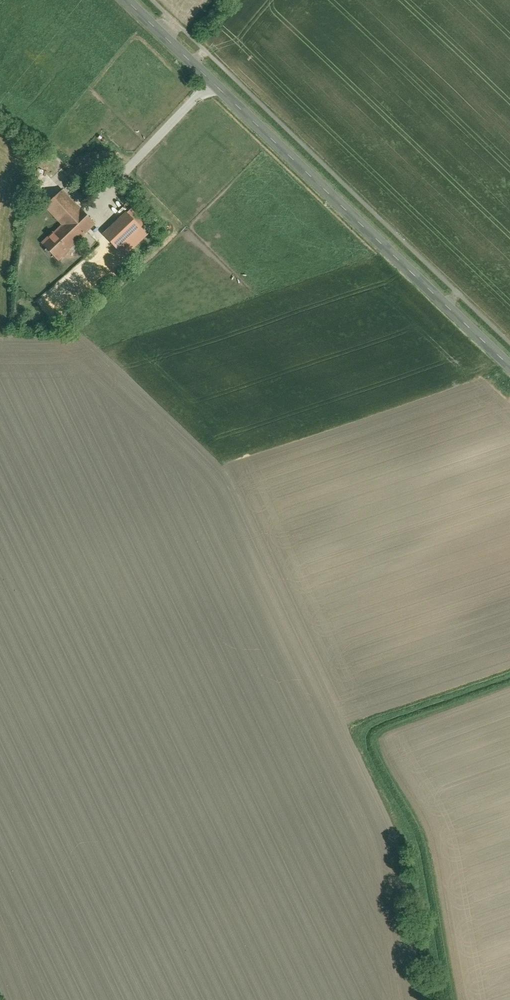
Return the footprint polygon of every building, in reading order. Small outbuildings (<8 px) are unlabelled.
[(113,154),(120,147),(105,133),(98,140),(113,154)] [(57,264),(95,227),(63,194),(44,212),(61,229),(41,249),(57,264)] [(125,216),(103,237),(125,260),(147,238),(125,216)]
